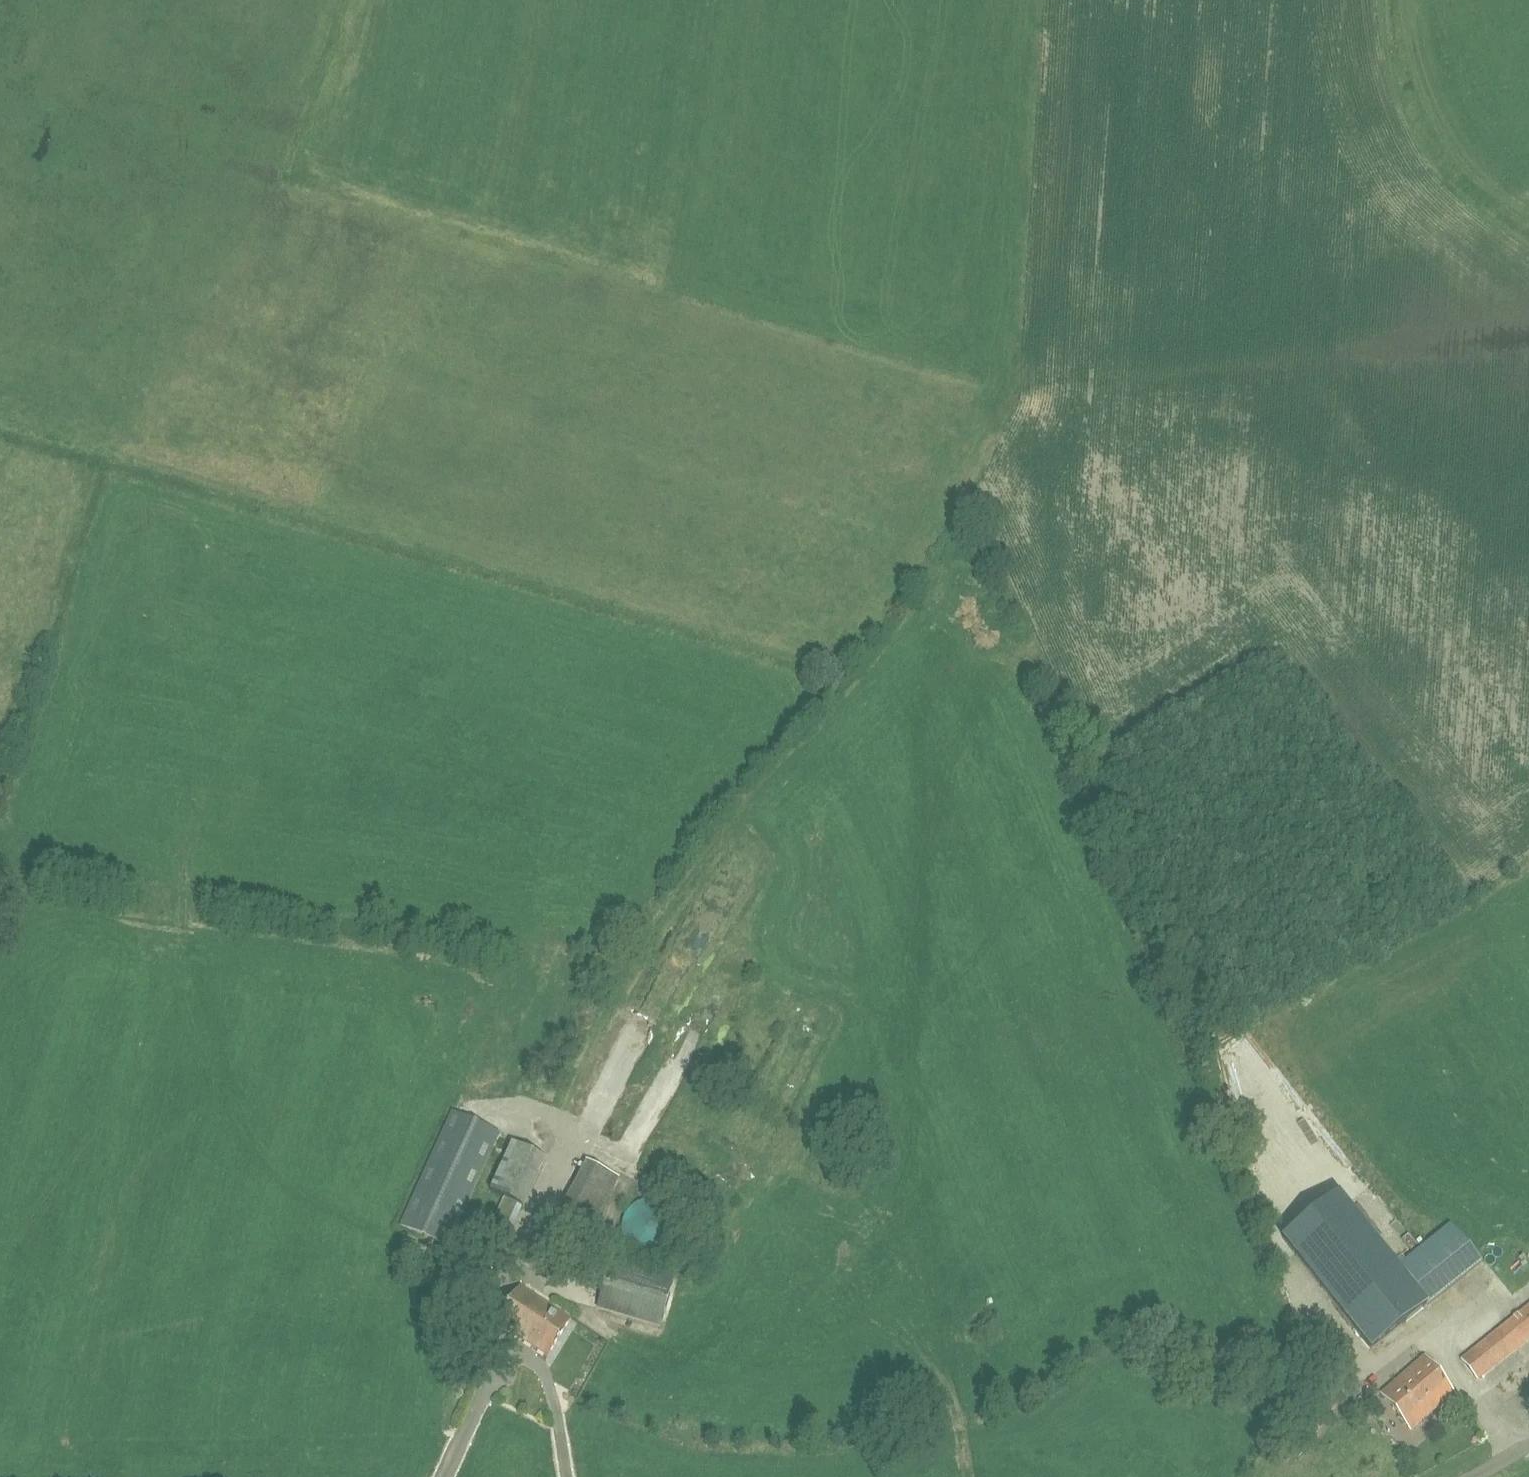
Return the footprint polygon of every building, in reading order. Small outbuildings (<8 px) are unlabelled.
[(501,1133),(453,1112),(402,1225),(450,1247),(501,1133)] [(495,1192),(504,1197),(475,1261),(495,1270),(518,1219),(520,1204),(522,1206),(535,1177),(545,1157),(518,1144),(495,1192)] [(594,1159),(557,1221),(585,1238),(622,1176),(594,1159)] [(625,1243),(628,1248),(636,1254),(641,1256),(647,1256),(652,1256),(659,1255),(663,1253),(667,1251),(672,1248),(678,1239),(678,1233),(679,1224),(677,1216),(673,1209),(666,1203),(659,1199),(653,1198),(646,1199),(639,1200),(634,1203),(629,1206),(624,1211),(622,1217),(621,1222),(621,1229),(621,1234),(625,1243)] [(574,1237),(543,1218),(524,1250),(556,1269),(574,1237)] [(1427,1306),(1451,1286),(1481,1262),(1451,1225),(1397,1268),(1427,1306)] [(675,1275),(613,1257),(598,1306),(661,1325),(675,1275)] [(1384,1273),(1343,1305),(1380,1353),(1428,1316),(1416,1300),(1409,1305),(1384,1273)] [(550,1353),(571,1317),(518,1286),(497,1322),(550,1353)] [(1528,1338),(1528,1306),(1461,1361),(1477,1380),(1528,1338)] [(1410,1430),(1453,1394),(1423,1358),(1380,1394),(1410,1430)]
